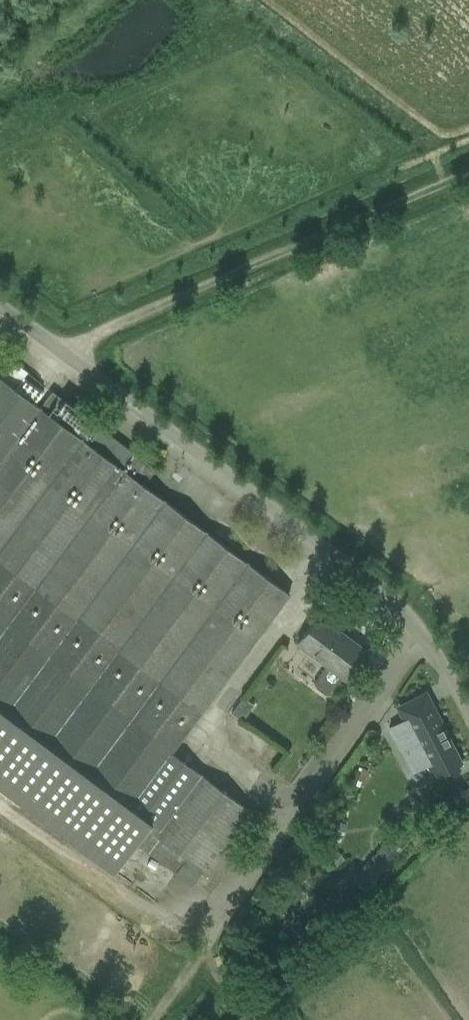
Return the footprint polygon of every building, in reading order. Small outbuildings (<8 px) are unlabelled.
[(112,872),(135,841),(151,820),(131,806),(171,752),(289,593),(144,484),(156,468),(52,391),(40,407),(0,377),(0,788),(112,872)] [(318,615),(306,631),(297,644),(326,665),(314,681),(317,686),(325,692),(329,693),(342,676),(344,678),(365,650),(340,632),(340,631),(318,615)] [(432,783),(460,768),(440,731),(441,730),(423,696),(393,712),(413,750),(403,756),(412,773),(422,767),(424,770),(432,783)] [(131,806),(151,820),(161,828),(201,774),(171,752),(131,806)] [(201,774),(161,828),(155,835),(179,852),(207,873),(253,812),(201,774)] [(169,866),(179,852),(155,835),(161,828),(151,820),(135,841),(169,866)] [(261,915),(268,914),(266,900),(259,901),(261,915)]
